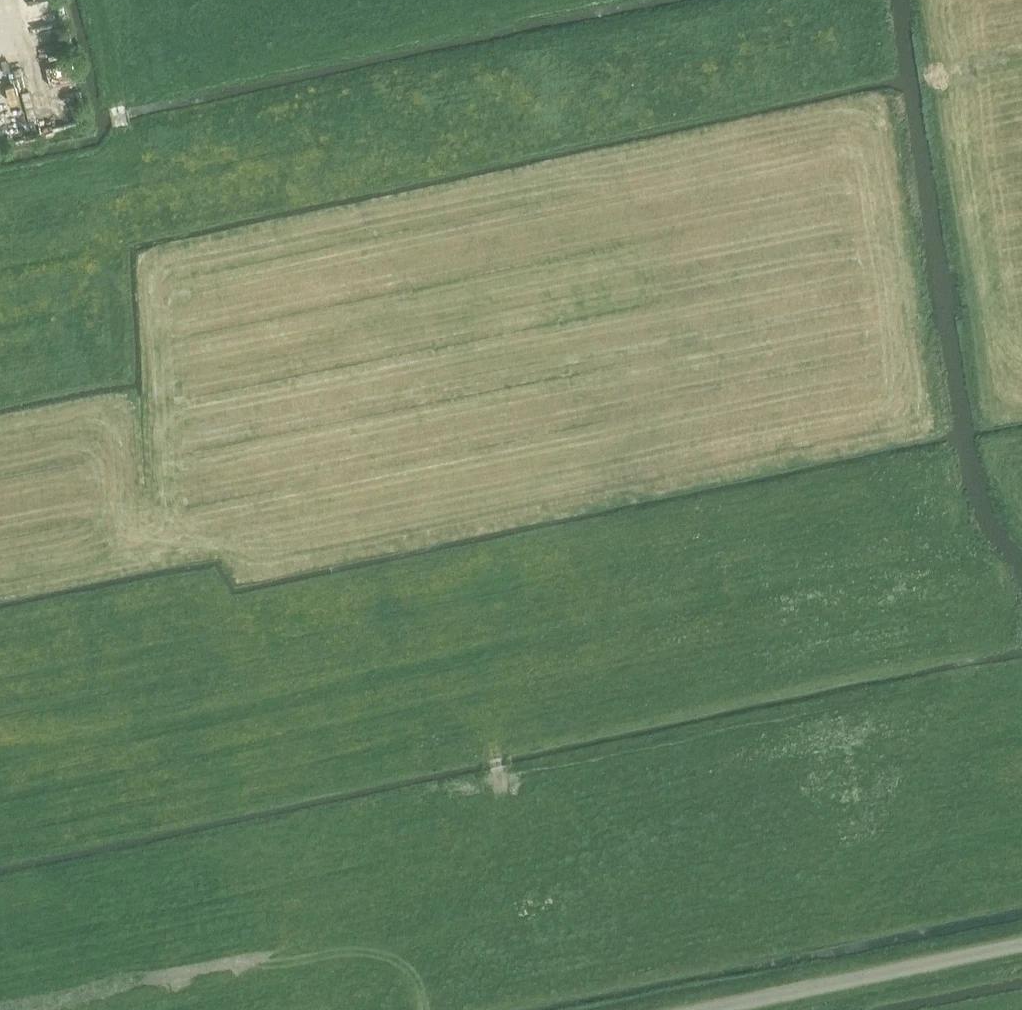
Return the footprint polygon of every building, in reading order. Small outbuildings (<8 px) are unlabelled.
[(50,63),(52,83),(76,80),(74,60),(50,63)]
